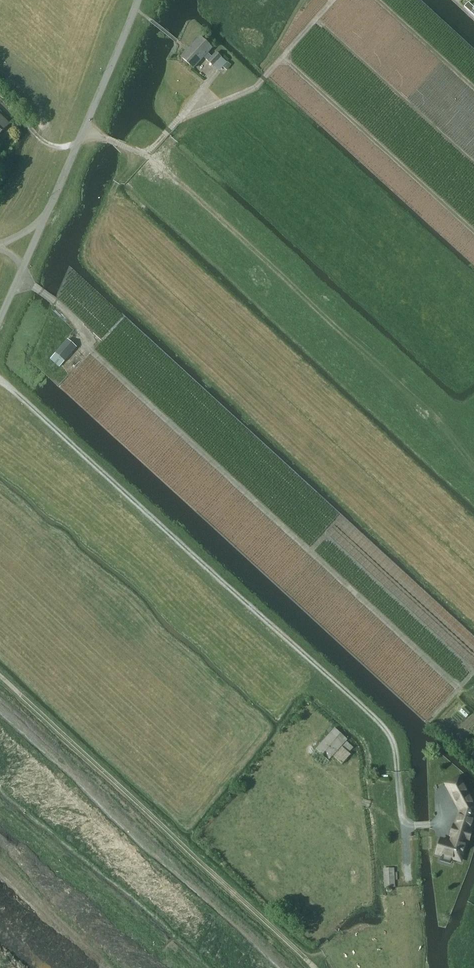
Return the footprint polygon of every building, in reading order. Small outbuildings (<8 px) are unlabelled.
[(464,7),(470,12),(473,9),(473,8),(473,7),(469,2),(464,7)] [(182,57),(194,68),(204,57),(213,66),(221,57),(216,53),(211,58),(207,54),(212,49),(200,37),(182,57)] [(0,115),(0,134),(10,123),(1,114),(0,115)] [(55,353),(51,358),(60,366),(65,361),(72,353),(76,347),(67,339),(63,343),(55,353)] [(348,740),(335,728),(317,749),(316,749),(310,755),(323,768),(329,760),(330,760),(342,746),(348,752),(353,746),(347,740),(348,740)] [(436,855),(441,857),(453,860),(462,863),(473,821),(473,801),(460,776),(445,784),(459,811),(450,841),(441,838),(436,855)] [(385,888),(395,887),(394,868),(384,869),(385,888)]
